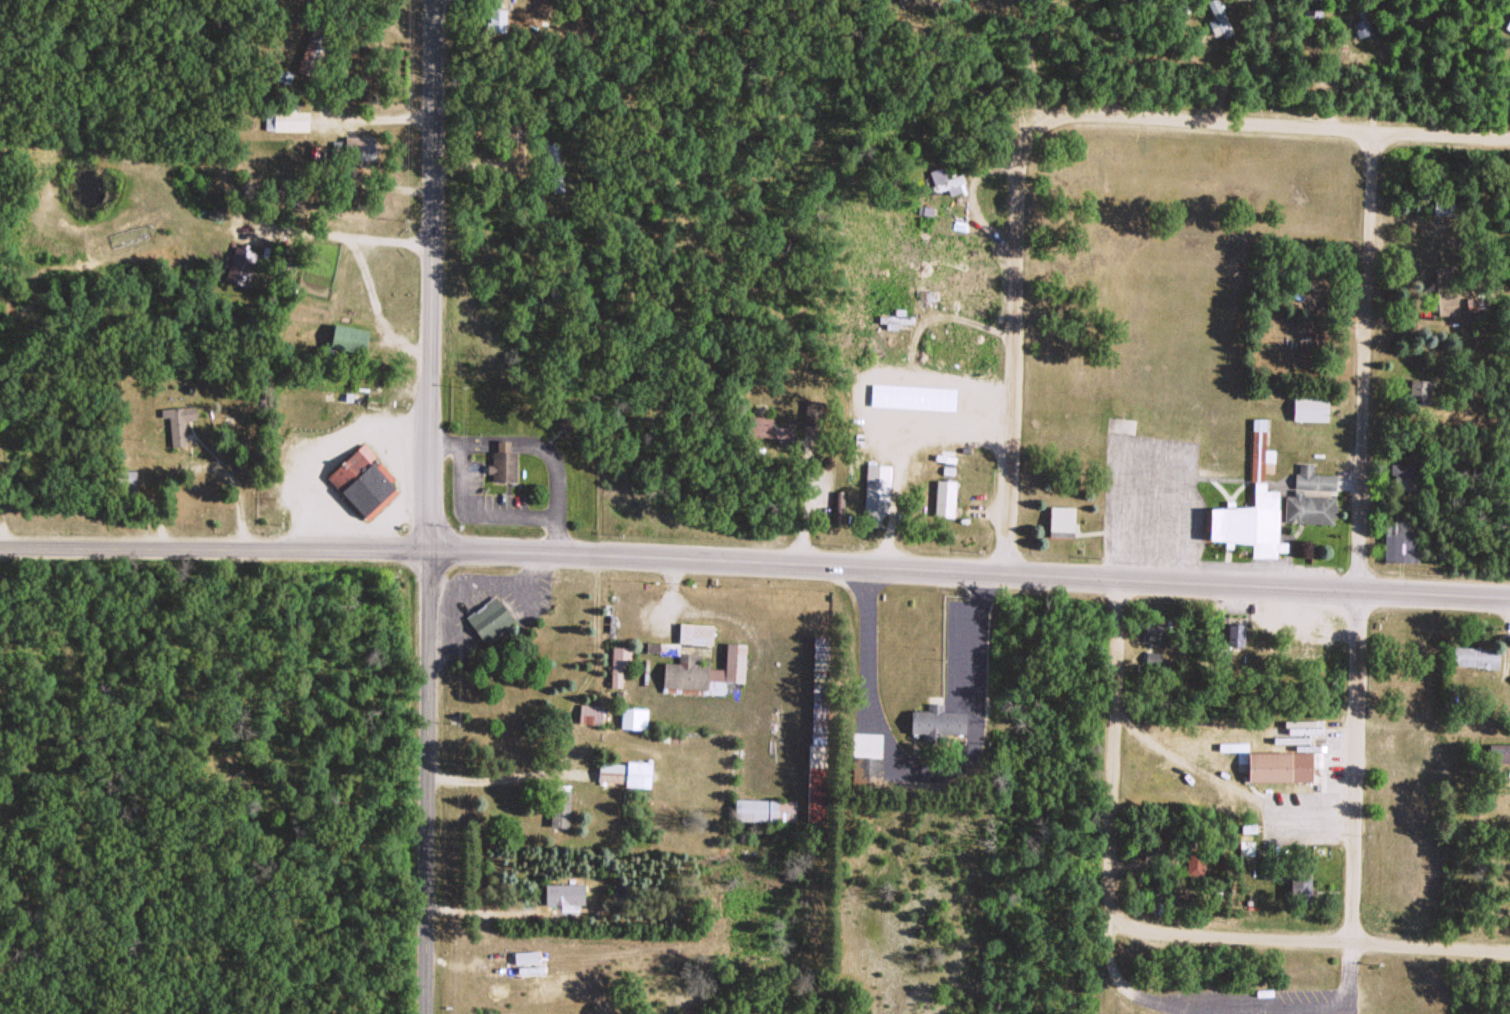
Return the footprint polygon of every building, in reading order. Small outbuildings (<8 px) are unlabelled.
[(505,0),(486,0),(485,32),(505,32),(505,0)] [(1305,15),(1322,15),(1322,0),(1305,0),(1305,15)] [(308,130),(308,110),(265,110),(265,130),(308,130)] [(550,192),(564,190),(558,141),(545,142),(550,192)] [(929,170),(933,184),(945,180),(949,193),(965,188),(960,173),(947,178),(943,166),(929,170)] [(1453,214),(1453,198),(1432,198),(1433,215),(1453,214)] [(248,285),(258,244),(234,239),(224,280),(248,285)] [(327,348),(362,352),(365,328),(330,324),(327,348)] [(1431,379),(1409,379),(1409,399),(1431,399),(1431,379)] [(1326,420),(1326,396),(1291,396),(1291,420),(1326,420)] [(804,430),(820,430),(820,398),(804,398),(804,430)] [(161,417),(169,417),(170,446),(187,446),(186,418),(196,418),(195,406),(160,407),(161,417)] [(791,437),(792,417),(747,415),(747,435),(791,437)] [(1251,508),(1206,508),(1206,542),(1250,543),(1250,557),(1275,557),(1275,552),(1285,552),(1285,542),(1277,542),(1277,491),(1264,491),(1264,471),(1267,471),(1267,418),(1251,418),(1251,508)] [(515,482),(515,452),(509,452),(509,440),(491,440),(491,482),(515,482)] [(401,490),(362,443),(324,475),(363,522),(401,490)] [(1335,497),(1301,496),(1302,488),(1335,489),(1335,474),(1314,473),(1314,462),(1296,462),(1294,496),(1285,495),(1284,522),(1335,523),(1335,497)] [(891,465),(866,464),(863,525),(879,526),(880,511),(889,511),(891,465)] [(1418,464),(1390,464),(1390,490),(1418,490),(1418,464)] [(136,470),(116,470),(116,494),(136,494),(136,470)] [(934,516),(954,516),(954,480),(934,480),(934,516)] [(1073,536),(1073,506),(1048,506),(1048,536),(1073,536)] [(1419,562),(1419,533),(1411,533),(1411,512),(1392,512),(1392,526),(1384,526),(1384,562),(1419,562)] [(484,644),(514,624),(494,595),(464,616),(484,644)] [(1163,646),(1163,612),(1145,612),(1145,646),(1163,646)] [(661,691),(724,694),(725,681),(743,682),(745,643),(724,641),(723,656),(714,656),(715,623),(678,621),(677,642),(645,640),(644,653),(677,655),(677,661),(662,661),(661,691)] [(1228,644),(1244,644),(1244,622),(1228,622),(1228,644)] [(827,669),(827,633),(811,633),(811,669),(827,669)] [(629,645),(610,645),(610,686),(623,686),(623,668),(629,668),(629,645)] [(1498,666),(1498,647),(1451,646),(1451,665),(1498,666)] [(1145,666),(1162,666),(1162,650),(1145,650),(1145,666)] [(806,821),(824,821),(827,671),(809,671),(806,821)] [(909,709),(908,733),(921,733),(921,740),(943,741),(943,732),(963,733),(963,711),(941,711),(942,702),(928,702),(927,709),(909,709)] [(602,704),(578,703),(578,723),(601,724),(602,704)] [(619,728),(648,728),(648,706),(619,706),(619,728)] [(1509,761),(1509,743),(1487,743),(1487,761),(1509,761)] [(1290,780),(1290,751),(1245,751),(1245,780),(1290,780)] [(880,756),(850,756),(850,785),(880,785),(880,756)] [(650,763),(597,760),(596,783),(649,786),(650,763)] [(554,827),(572,823),(565,789),(547,793),(554,827)] [(732,820),(794,820),(794,799),(732,798),(732,820)] [(1288,876),(1288,899),(1310,899),(1310,876),(1288,876)] [(544,883),(544,904),(583,904),(583,883),(544,883)]
